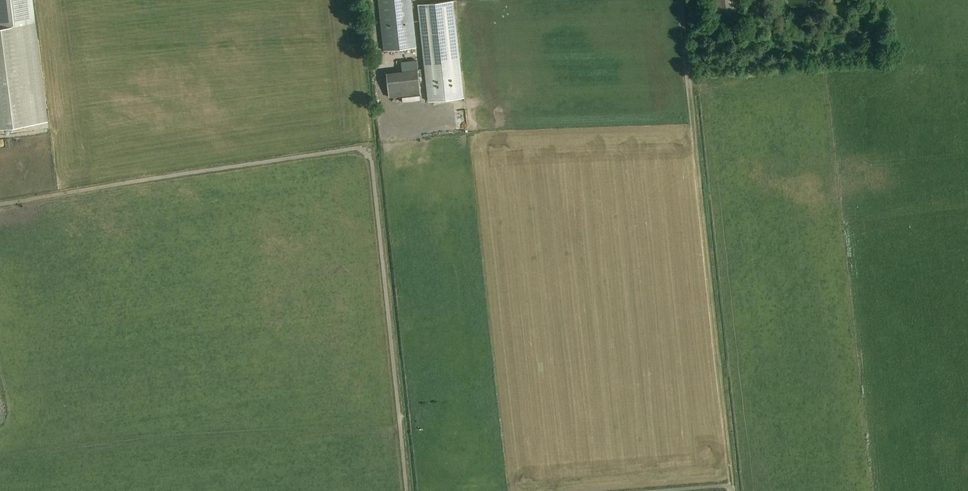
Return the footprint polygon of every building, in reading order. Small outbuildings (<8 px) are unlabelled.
[(384,50),(417,47),(412,0),(379,0),(384,50)] [(788,0),(789,13),(808,12),(807,0),(797,0),(788,0)] [(429,101),(464,97),(454,1),(418,5),(429,101)] [(38,121),(25,23),(0,26),(0,126),(38,121)] [(386,73),(388,103),(419,101),(418,76),(410,77),(409,71),(386,73)]
